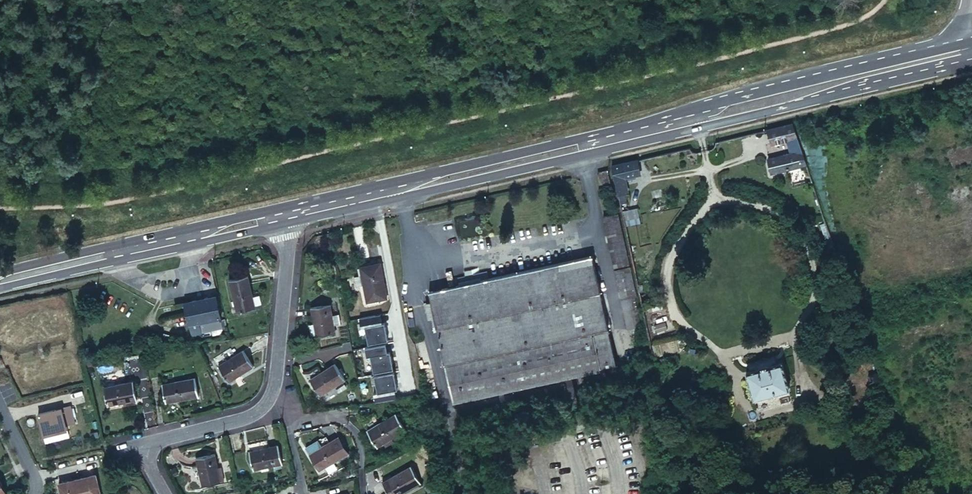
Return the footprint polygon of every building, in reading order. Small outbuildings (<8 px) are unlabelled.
[(794,128),(793,126),(768,130),(771,145),(787,141),(792,156),(802,154),(794,128)] [(806,166),(802,154),(792,156),(770,161),(771,174),(806,166)] [(640,173),(637,160),(610,166),(612,173),(613,179),(615,186),(617,194),(626,192),(628,192),(625,176),(640,173)] [(609,183),(607,174),(599,176),(600,185),(609,183)] [(626,192),(617,194),(617,195),(619,203),(628,201),(626,192)] [(635,208),(621,211),(624,226),(638,222),(635,208)] [(631,267),(620,213),(603,217),(614,270),(631,267)] [(608,329),(592,255),(428,292),(445,363),(608,329)] [(366,302),(387,298),(380,263),(360,267),(366,302)] [(637,298),(631,267),(614,270),(627,331),(641,328),(636,299),(637,298)] [(256,307),(250,274),(231,278),(237,311),(256,307)] [(641,283),(637,284),(641,304),(645,303),(644,296),(647,296),(645,289),(642,289),(641,283)] [(219,317),(215,296),(184,303),(188,325),(219,317)] [(336,332),(330,303),(311,307),(316,336),(336,332)] [(616,370),(608,329),(445,363),(454,404),(616,370)] [(252,369),(242,352),(218,367),(228,384),(252,369)] [(778,360),(775,353),(747,361),(749,368),(745,369),(754,397),(789,387),(780,359),(778,360)] [(344,379),(335,362),(308,377),(318,394),(344,379)] [(880,389),(875,374),(869,376),(870,381),(867,381),(869,386),(872,385),(874,391),(880,389)] [(198,380),(166,385),(170,405),(202,398),(198,380)] [(137,382),(108,387),(112,406),(141,401),(137,382)] [(56,410),(38,414),(43,434),(56,430),(57,433),(67,430),(66,425),(75,423),(71,406),(61,408),(56,410)] [(404,426),(393,410),(364,426),(373,444),(404,426)] [(351,447),(343,429),(312,443),(321,461),(351,447)] [(289,463),(284,443),(257,450),(261,470),(289,463)] [(230,481),(224,452),(204,456),(211,485),(230,481)] [(419,473),(409,457),(379,475),(390,491),(419,473)] [(59,483),(61,493),(100,493),(96,475),(59,483)] [(346,484),(321,493),(349,493),(346,484)]
